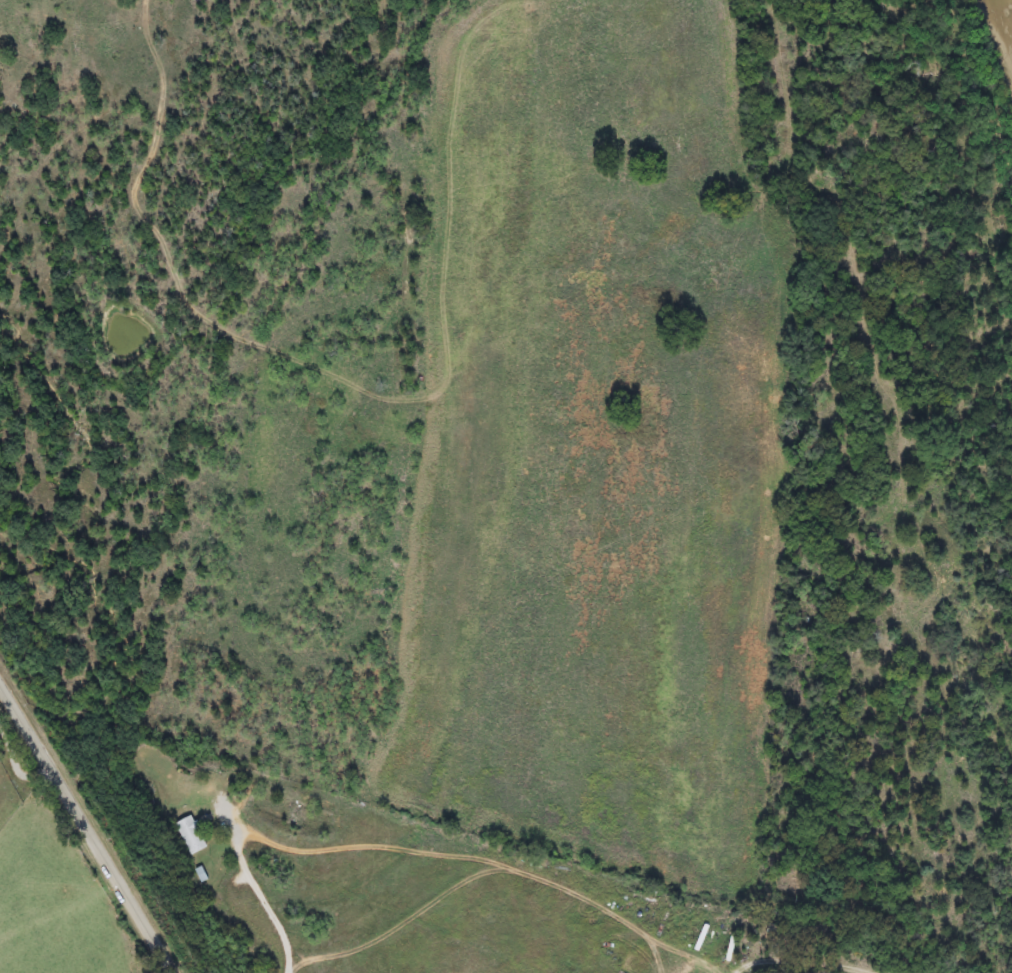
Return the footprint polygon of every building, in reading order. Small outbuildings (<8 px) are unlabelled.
[(208,849),(186,857),(174,825),(196,816),(208,849)] [(691,949),(702,924),(708,927),(697,952),(691,949)] [(723,961),(725,942),(731,942),(729,962),(723,961)]
